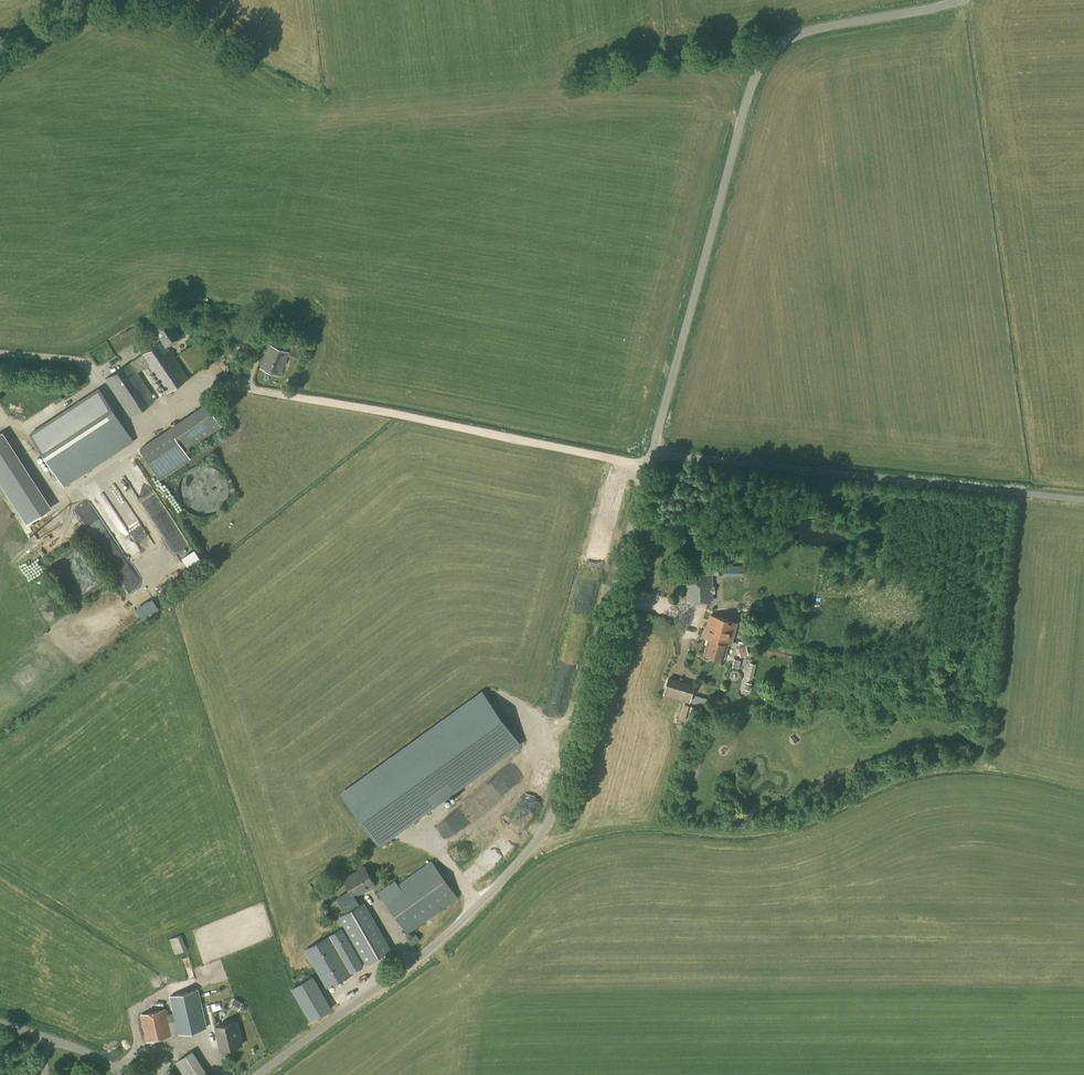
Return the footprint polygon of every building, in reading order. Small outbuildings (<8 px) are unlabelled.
[(189,379),(167,346),(181,336),(170,320),(155,331),(162,342),(142,355),(130,363),(105,379),(130,418),(156,401),(138,373),(149,366),(167,393),(189,379)] [(297,349),(301,340),(284,334),(280,343),(297,349)] [(279,375),(288,353),(270,346),(261,368),(279,375)] [(64,487),(134,442),(99,389),(62,413),(29,433),(64,487)] [(159,479),(190,458),(185,451),(169,428),(169,427),(138,448),(159,479)] [(686,602),(714,601),(713,574),(685,575),(686,602)] [(728,645),(731,645),(737,623),(712,615),(705,637),(709,639),(705,654),(724,660),(728,645)] [(740,647),(737,648),(739,656),(740,657),(749,655),(746,645),(740,647)] [(734,659),(732,668),(739,669),(741,660),(734,659)] [(752,679),(756,665),(749,663),(746,678),(752,679)] [(690,702),(695,686),(669,679),(664,694),(690,702)] [(519,743),(483,694),(344,795),(380,845),(519,743)] [(458,898),(431,860),(398,884),(394,880),(377,892),(381,896),(408,934),(458,898)] [(360,905),(355,895),(374,884),(364,866),(343,878),(350,890),(336,897),(345,914),(338,918),(365,965),(392,950),(365,902),(360,905)] [(326,988),(364,966),(342,928),(304,950),(326,988)] [(411,945),(420,939),(416,933),(407,940),(411,945)] [(175,954),(187,950),(181,935),(169,939),(175,954)] [(310,1022),(332,1009),(314,976),(291,989),(310,1022)] [(207,1027),(198,989),(169,996),(172,1013),(166,1014),(165,1009),(141,1015),(147,1041),(207,1027)] [(207,1013),(221,1009),(219,1002),(206,1005),(207,1013)] [(220,1050),(232,1047),(243,1044),(237,1022),(215,1027),(220,1050)] [(192,1050),(175,1063),(184,1074),(209,1074),(192,1050)]
